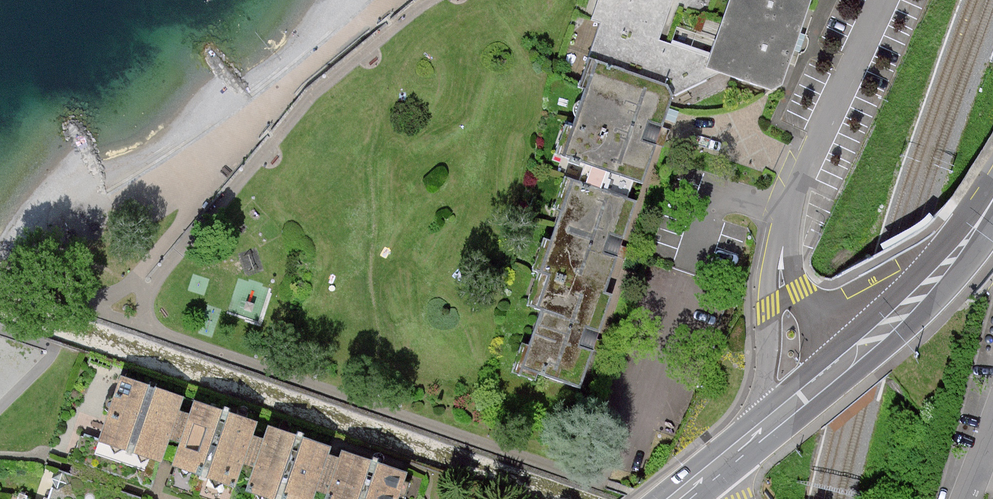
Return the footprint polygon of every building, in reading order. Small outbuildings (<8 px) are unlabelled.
[(597,21),(606,22),(595,62),(674,89),(688,85),(709,65),(732,0),(605,0),(597,21)] [(771,87),(780,82),(792,49),(809,0),(732,0),(709,65),(771,87)] [(595,62),(565,152),(588,160),(635,176),(644,179),(665,116),(674,89),(595,62)] [(635,176),(588,160),(581,183),(627,198),(630,189),(635,176)] [(545,307),(526,364),(580,382),(588,358),(622,255),(640,202),(627,198),(581,183),(572,180),(531,303),(545,307)] [(98,441),(161,462),(184,395),(121,374),(98,441)] [(170,467),(235,489),(258,422),(193,400),(170,467)] [(268,425),(246,492),(268,498),(314,498),(332,446),(268,425)] [(408,472),(342,450),(325,498),(399,498),(408,472)] [(57,469),(51,498),(142,498),(57,469)]
